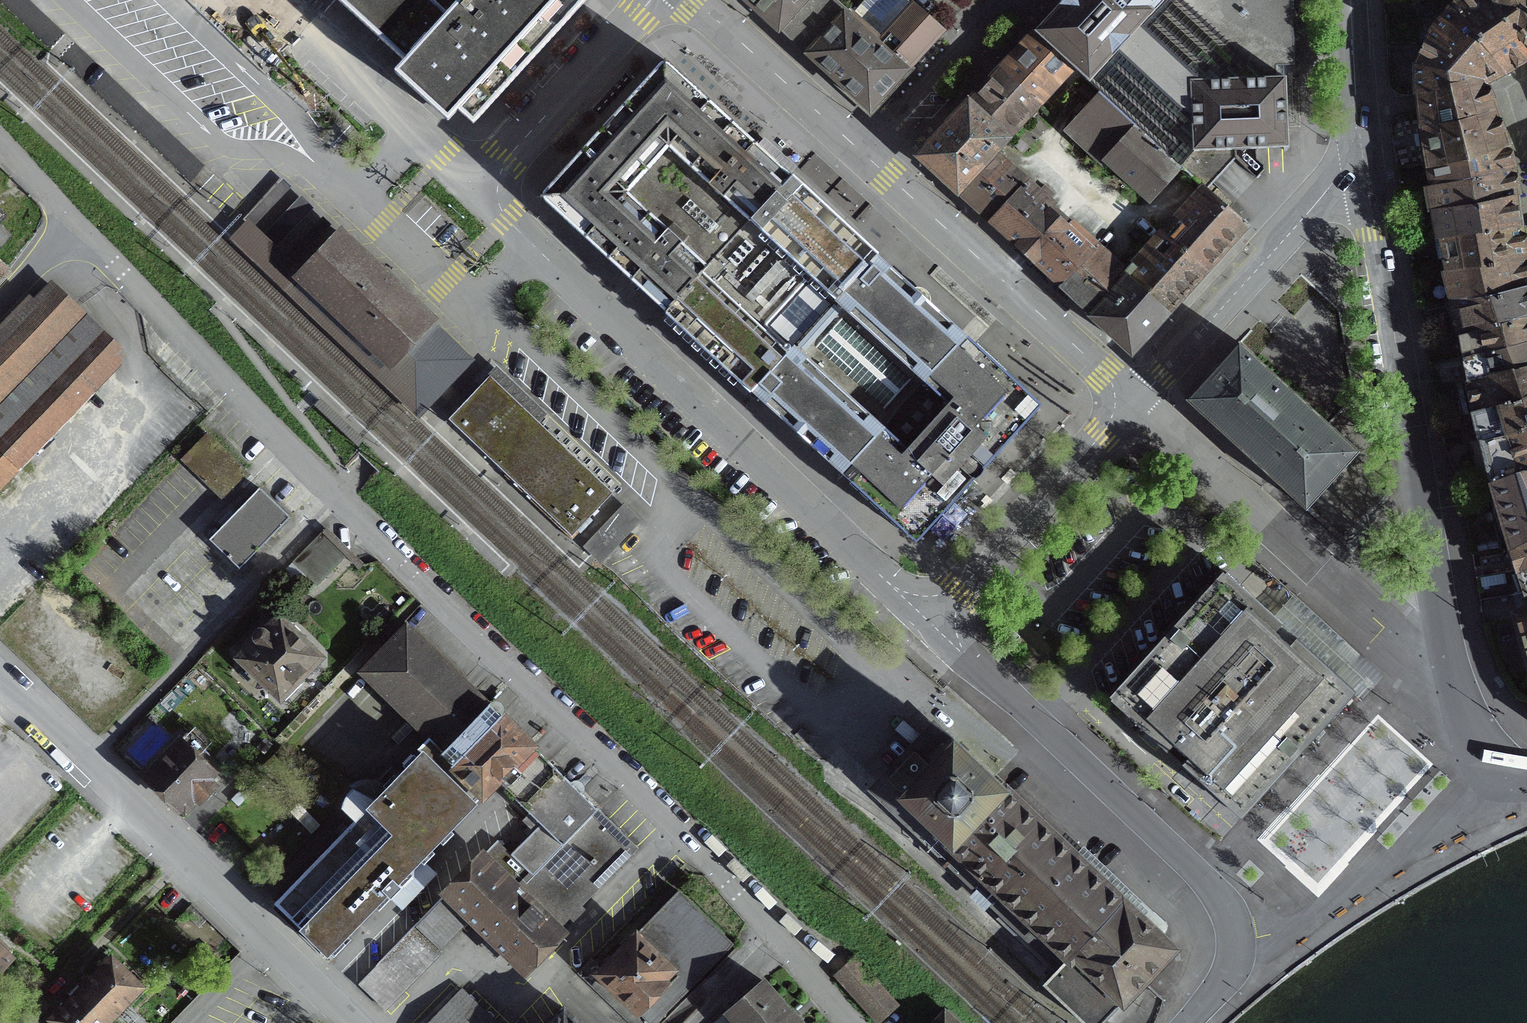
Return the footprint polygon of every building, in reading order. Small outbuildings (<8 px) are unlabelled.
[(472,120),(494,97),(498,92),(503,87),(537,49),(582,0),(340,0),(356,14),(407,61),(397,72),(448,119),(458,107),(472,120)] [(777,31),(778,29),(805,0),(743,0),(777,31)] [(778,29),(869,111),(940,33),(904,0),(865,0),(850,17),(832,0),(805,0),(778,29)] [(1102,97),(1179,168),(1192,153),(1241,151),(1288,149),(1285,79),(1265,80),(1178,0),(1167,0),(1153,15),(1137,0),(1065,0),(1036,31),(1033,35),(1072,70),(1083,80),(1089,85),(1095,90),(1102,97)] [(1153,15),(1167,0),(1137,0),(1153,15)] [(1265,80),(1285,79),(1285,0),(1178,0),(1265,80)] [(1498,0),(1464,0),(1450,11),(1506,73),(1507,73),(1506,71),(1519,63),(1526,58),(1526,42),(1498,0)] [(1526,42),(1526,0),(1498,0),(1526,42)] [(1417,105),(1418,114),(1486,97),(1484,91),(1481,83),(1491,78),(1501,74),(1502,75),(1506,73),(1450,11),(1433,35),(1418,70),(1418,93),(1417,94),(1416,97),(1417,105)] [(1038,107),(1072,70),(1033,35),(999,71),(1038,107)] [(750,394),(751,393),(757,399),(841,476),(853,487),(915,544),(978,475),(1041,407),(966,337),(929,306),(929,301),(928,297),(925,293),(921,290),(917,289),(912,290),(877,258),(876,257),(795,182),(791,178),(664,61),(601,129),(537,198),(585,242),(654,305),(664,315),(745,390),(750,394)] [(999,71),(966,106),(1006,142),(1038,107),(999,71)] [(1148,202),(1179,168),(1102,97),(1071,130),(1148,202)] [(1508,165),(1504,147),(1493,116),(1486,97),(1418,114),(1427,166),(1428,165),(1428,166),(1420,167),(1423,182),(1431,181),(1432,188),(1436,212),(1518,198),(1518,195),(1515,196),(1514,191),(1510,173),(1510,172),(1510,171),(1510,170),(1509,170),(1508,165)] [(966,106),(917,158),(955,193),(987,158),(989,160),(994,154),(1006,142),(966,106)] [(1179,168),(1199,187),(1204,192),(1241,151),(1192,153),(1179,168)] [(1028,185),(1027,184),(994,154),(989,160),(987,158),(955,193),(957,194),(957,193),(981,216),(990,224),(1016,247),(1016,248),(1023,254),(1031,261),(1033,263),(1051,280),(1059,286),(1096,247),(1096,246),(1095,247),(1067,222),(1059,215),(1027,186),(1028,185)] [(253,227),(292,186),(284,178),(245,219),(253,227)] [(1186,293),(1205,271),(1224,250),(1244,229),(1204,192),(1199,187),(1159,231),(1130,264),(1131,265),(1135,269),(1127,279),(1166,314),(1186,293)] [(314,208),(301,195),(262,235),(275,248),(314,208)] [(1518,198),(1436,212),(1441,239),(1522,227),(1521,225),(1519,225),(1518,219),(1516,201),(1519,200),(1518,198)] [(332,224),(323,216),(284,257),(293,265),(332,224)] [(476,364),(433,320),(391,364),(343,318),(325,302),(299,277),(304,272),(251,222),(228,243),(418,424),(476,364)] [(1525,259),(1523,249),(1519,232),(1520,231),(1519,229),(1522,229),(1522,227),(1441,239),(1442,239),(1448,273),(1444,274),(1452,301),(1459,335),(1463,359),(1491,352),(1495,350),(1526,342),(1526,269),(1525,259)] [(343,318),(391,364),(433,320),(392,282),(397,275),(392,270),(388,266),(381,271),(341,233),(304,272),(299,277),(325,302),(343,318)] [(1092,317),(1091,317),(1093,319),(1125,285),(1119,279),(1124,273),(1123,272),(1096,247),(1059,286),(1087,312),(1092,317)] [(12,272),(0,260),(0,284),(12,272)] [(1125,285),(1093,319),(1131,354),(1143,340),(1166,314),(1127,279),(1135,269),(1131,265),(1124,273),(1119,279),(1125,285)] [(88,317),(52,283),(34,302),(30,298),(0,328),(0,408),(88,317)] [(130,358),(88,317),(0,408),(0,492),(130,358)] [(1463,359),(1468,383),(1503,373),(1523,369),(1526,368),(1526,342),(1495,350),(1491,352),(1463,359)] [(1333,481),(1358,453),(1237,344),(1213,371),(1185,402),(1305,511),(1333,481)] [(1474,409),(1526,394),(1526,368),(1523,369),(1503,373),(1468,383),(1474,409)] [(1474,409),(1480,440),(1514,432),(1526,427),(1526,394),(1474,409)] [(1514,432),(1480,440),(1490,482),(1489,483),(1510,550),(1526,542),(1526,427),(1514,432)] [(209,544),(240,574),(290,522),(259,492),(209,544)] [(335,545),(323,533),(294,563),(316,585),(345,555),(335,545)] [(1459,535),(1462,556),(1471,555),(1467,534),(1459,535)] [(1510,550),(1517,571),(1526,567),(1526,542),(1510,550)] [(1517,571),(1520,580),(1525,594),(1526,593),(1526,567),(1517,571)] [(1225,574),(1224,575),(1221,573),(1108,697),(1111,700),(1110,701),(1173,759),(1212,794),(1240,820),(1297,757),(1364,684),(1343,666),(1334,676),(1296,639),(1289,647),(1282,640),(1274,633),(1281,625),(1239,586),(1225,574)] [(1516,616),(1526,656),(1526,613),(1516,616)] [(287,630),(282,626),(276,632),(265,621),(234,653),(284,701),(300,685),(295,680),(308,666),(315,667),(319,662),(319,655),(315,651),(309,651),(294,637),(294,634),(292,632),(290,630),(287,630)] [(558,930),(637,850),(596,810),(531,746),(531,748),(516,734),(500,717),(405,625),(359,674),(427,740),(416,751),(420,754),(374,802),(352,790),(347,795),(343,802),(341,810),(353,822),(273,904),(327,956),(385,896),(389,900),(401,887),(397,883),(495,783),(540,826),(510,856),(497,843),(376,966),(357,985),(381,1008),(469,918),(495,944),(524,972),(561,933),(558,930)] [(940,837),(984,879),(1039,822),(994,780),(952,740),(898,797),(940,837)] [(1123,901),(1039,822),(984,879),(1070,961),(1074,956),(1123,901)] [(731,945),(677,893),(597,975),(648,1022),(654,1022),(731,945)] [(1103,1020),(1106,1022),(1152,1022),(1157,1014),(1162,1001),(1142,982),(1166,957),(1165,941),(1123,901),(1074,956),(1070,961),(1058,974),(1047,985),(1087,1022),(1100,1022),(1103,1020)] [(16,951),(0,935),(0,967),(16,951)] [(110,1019),(127,1002),(130,1005),(144,991),(140,987),(146,981),(111,946),(87,971),(69,989),(46,1013),(56,1022),(106,1022),(110,1019)] [(896,1007),(853,960),(835,977),(876,1022),(878,1022),(896,1007)] [(790,1013),(789,1014),(761,982),(714,1022),(799,1022),(790,1013)] [(459,991),(428,1022),(492,1022),(459,991)] [(563,1010),(550,1022),(576,1022),(563,1010)] [(944,1014),(935,1022),(954,1022),(944,1014)]
